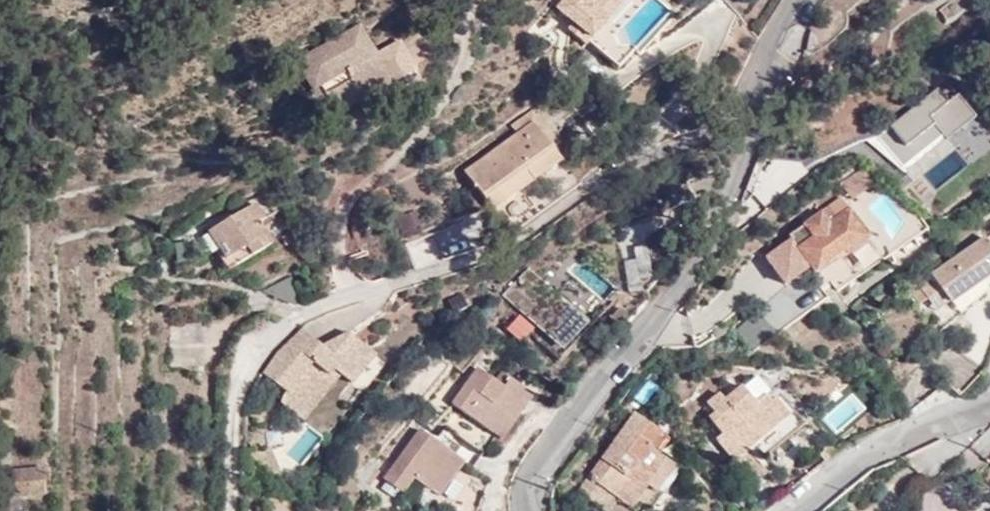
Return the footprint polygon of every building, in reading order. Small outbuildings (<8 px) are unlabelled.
[(626,0),(563,0),(558,5),(577,22),(570,29),(586,43),(626,0)] [(368,93),(401,75),(387,49),(376,55),(360,26),(296,61),(311,88),(322,82),(329,96),(360,79),(368,93)] [(401,75),(414,68),(399,42),(387,49),(401,75)] [(372,102),(405,83),(401,75),(368,93),(372,102)] [(326,116),(368,93),(360,79),(329,96),(322,82),(311,88),(326,116)] [(948,100),(938,87),(878,133),(926,196),(989,147),(989,139),(956,94),(948,100)] [(517,134),(534,122),(553,149),(560,144),(535,109),(511,126),(517,134)] [(561,160),(553,149),(534,122),(517,134),(466,171),(487,201),(526,174),(531,181),(561,160)] [(563,168),(568,174),(586,161),(580,153),(563,168)] [(863,166),(839,184),(851,199),(878,179),(863,166)] [(493,209),(531,181),(526,174),(487,201),(493,209)] [(784,283),(809,265),(813,270),(844,248),(847,253),(868,237),(840,197),(787,236),(790,239),(765,256),(784,283)] [(208,231),(229,268),(271,244),(258,222),(265,218),(256,203),(208,231)] [(403,239),(422,231),(414,211),(394,219),(403,239)] [(926,298),(941,288),(949,300),(989,272),(989,237),(918,285),(922,289),(913,295),(920,304),(926,298)] [(626,289),(649,289),(649,246),(626,246),(626,289)] [(569,305),(531,266),(503,292),(541,332),(535,338),(556,360),(590,327),(569,305)] [(293,304),(304,299),(291,275),(263,290),(293,304)] [(941,288),(926,298),(935,310),(949,300),(941,288)] [(171,327),(172,366),(203,366),(203,318),(185,318),(184,327),(171,327)] [(353,380),(376,351),(351,331),(348,329),(326,346),(304,328),(278,351),(263,371),(287,390),(292,383),(316,402),(341,370),(353,380)] [(967,360),(965,362),(978,374),(980,372),(967,360)] [(965,362),(946,383),(959,395),(978,374),(965,362)] [(513,399),(523,407),(532,395),(511,378),(504,388),(476,367),(450,401),(490,431),(513,399)] [(316,402),(292,383),(287,390),(285,392),(281,400),(304,418),(316,402)] [(721,399),(725,404),(744,388),(741,383),(721,399)] [(756,401),(744,388),(725,404),(721,399),(720,397),(706,408),(713,417),(707,421),(718,434),(714,437),(725,451),(749,432),(755,439),(750,443),(761,457),(805,422),(792,406),(787,410),(776,397),(771,401),(765,393),(756,401)] [(490,431),(499,438),(523,407),(513,399),(490,431)] [(645,483),(665,457),(652,448),(663,432),(635,411),(579,488),(606,508),(616,495),(630,505),(645,483)] [(384,477),(402,490),(413,475),(437,493),(461,460),(418,429),(384,477)] [(731,458),(750,443),(755,439),(749,432),(725,451),(731,458)] [(748,448),(728,465),(747,489),(768,472),(748,448)] [(661,495),(681,468),(665,457),(645,483),(661,495)] [(43,465),(24,466),(26,491),(45,490),(43,465)] [(26,491),(24,466),(9,466),(11,492),(26,491)]
